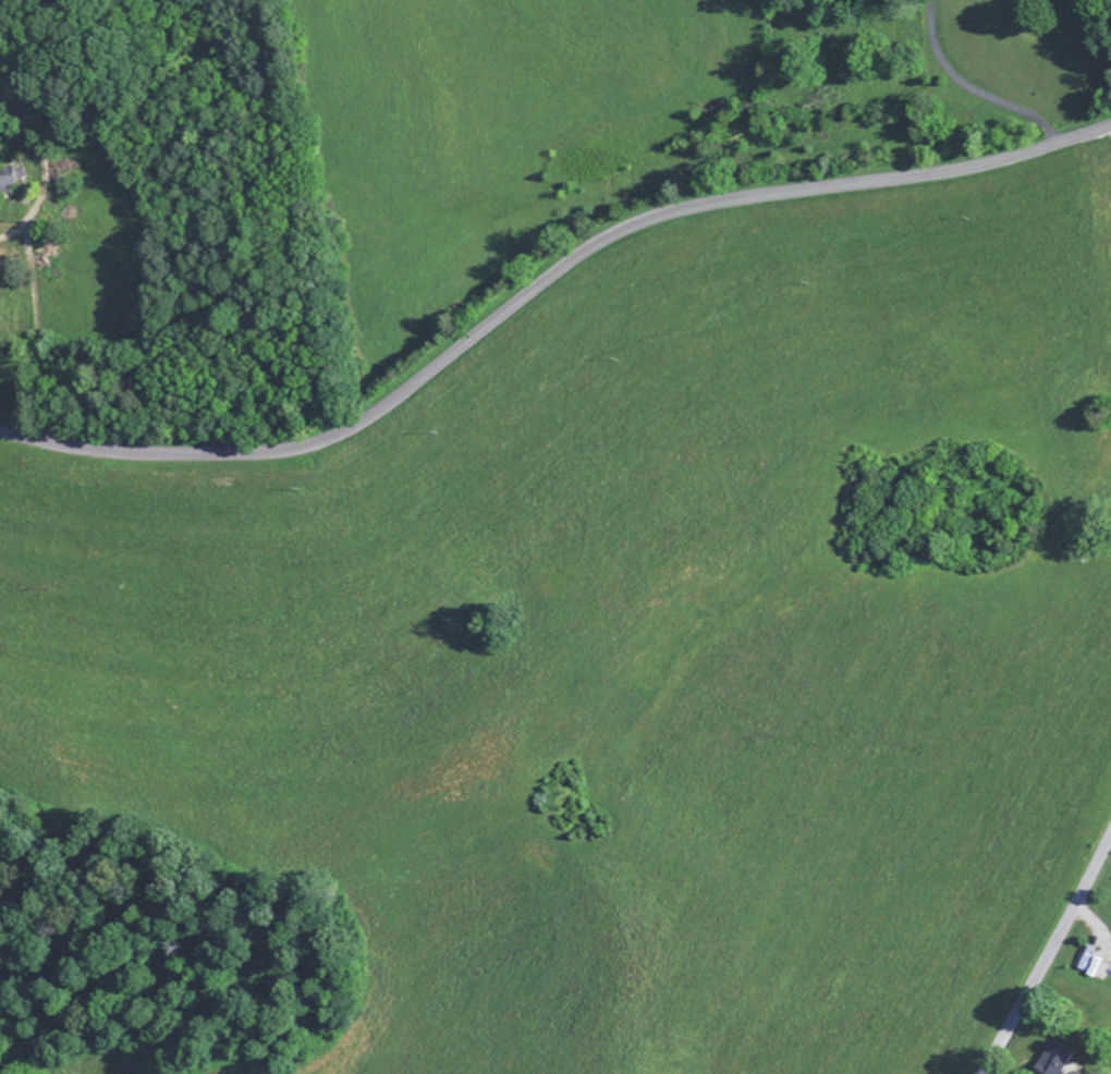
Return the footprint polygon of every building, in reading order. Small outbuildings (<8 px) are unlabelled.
[(19,190),(17,170),(0,173),(0,192),(19,190)] [(1074,1057),(1052,1045),(1038,1070),(1045,1073),(1065,1073),(1074,1057)]
